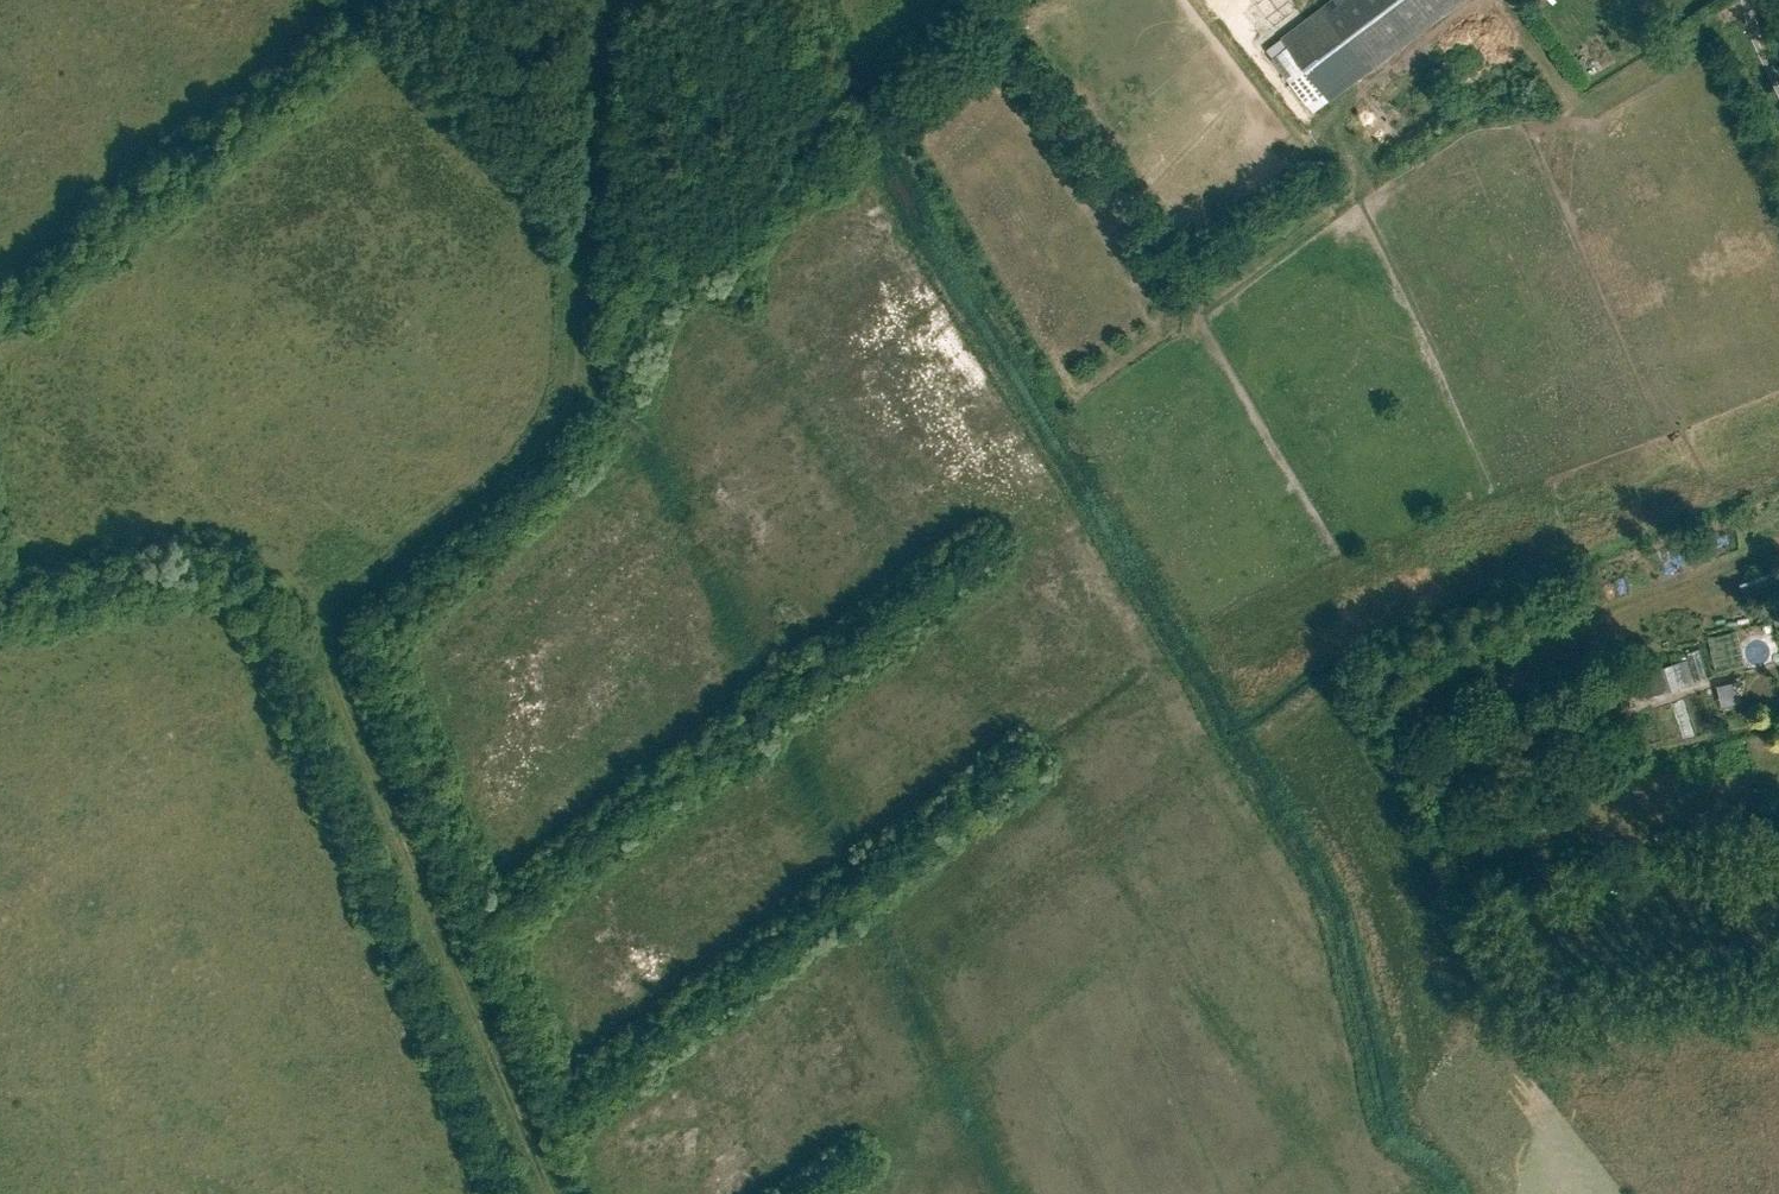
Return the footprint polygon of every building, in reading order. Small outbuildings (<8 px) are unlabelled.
[(1281,19),(1308,2),(1307,0),(1269,0),(1281,19)] [(1283,37),(1329,98),(1461,0),(1332,0),(1283,37)] [(1685,687),(1678,664),(1641,675),(1647,698),(1685,687)] [(1727,706),(1747,702),(1742,682),(1723,687),(1727,706)]
